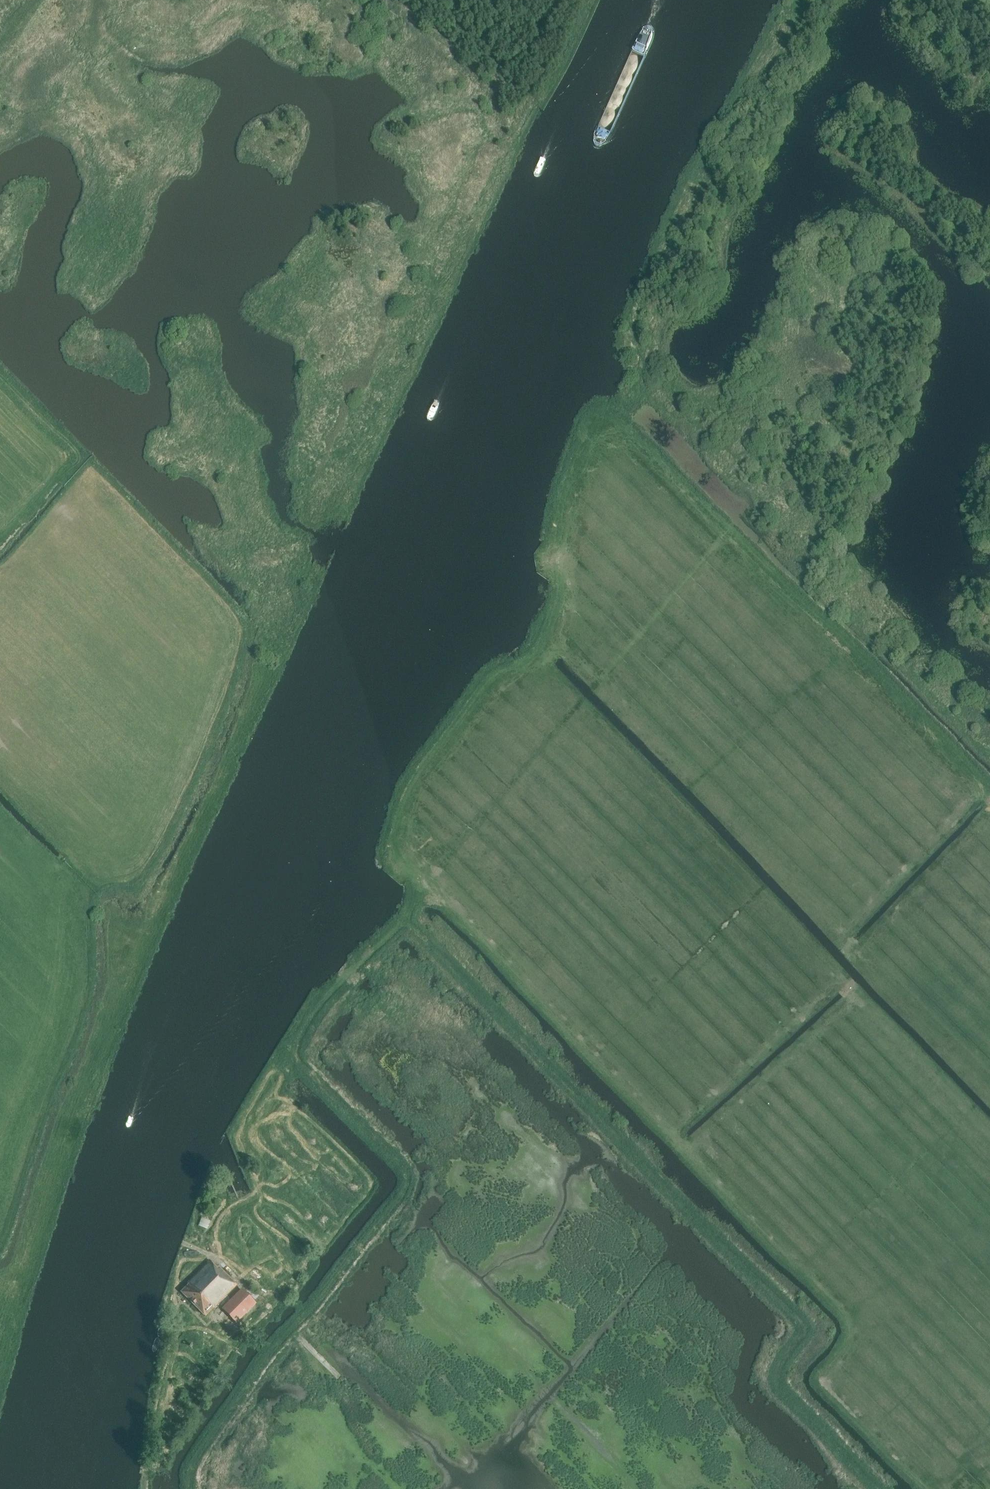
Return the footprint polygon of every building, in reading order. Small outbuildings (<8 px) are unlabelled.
[(203,1217),(199,1226),(208,1229),(211,1220),(203,1217)] [(181,1292),(206,1317),(238,1285),(219,1266),(217,1268),(210,1262),(190,1281),(188,1283),(188,1284),(181,1292)] [(221,1308),(236,1323),(257,1303),(242,1288),(221,1308)]
